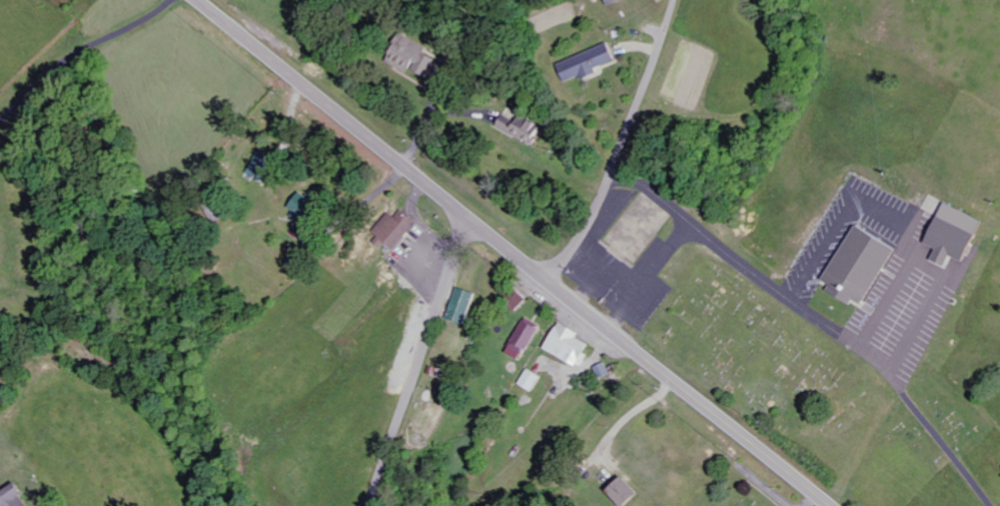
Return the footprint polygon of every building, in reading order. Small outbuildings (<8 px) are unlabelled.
[(407,35),(391,62),(412,74),(416,67),(435,78),(446,57),(407,35)] [(561,62),(568,83),(601,72),(600,69),(619,62),(613,44),(561,62)] [(501,127),(538,146),(548,126),(525,114),(521,122),(507,115),(501,127)] [(250,174),(267,183),(280,158),(263,149),(250,174)] [(323,204),(303,193),(292,212),(312,224),(323,204)] [(987,219),(948,203),(932,245),(942,249),(937,261),(951,266),(955,257),(970,262),(987,219)] [(397,218),(392,213),(376,232),(396,250),(419,224),(403,210),(397,218)] [(827,283),(863,225),(902,250),(867,306),(827,283)] [(468,325),(479,294),(461,288),(450,319),(468,325)] [(511,347),(527,355),(542,327),(526,318),(511,347)] [(583,334),(563,322),(548,349),(584,369),(592,355),(587,353),(592,345),(580,338),(583,334)] [(543,376),(530,369),(522,385),(535,391),(543,376)] [(625,505),(631,505),(644,494),(627,477),(612,492),(625,505)] [(24,486),(0,495),(0,505),(32,505),(24,486)]
